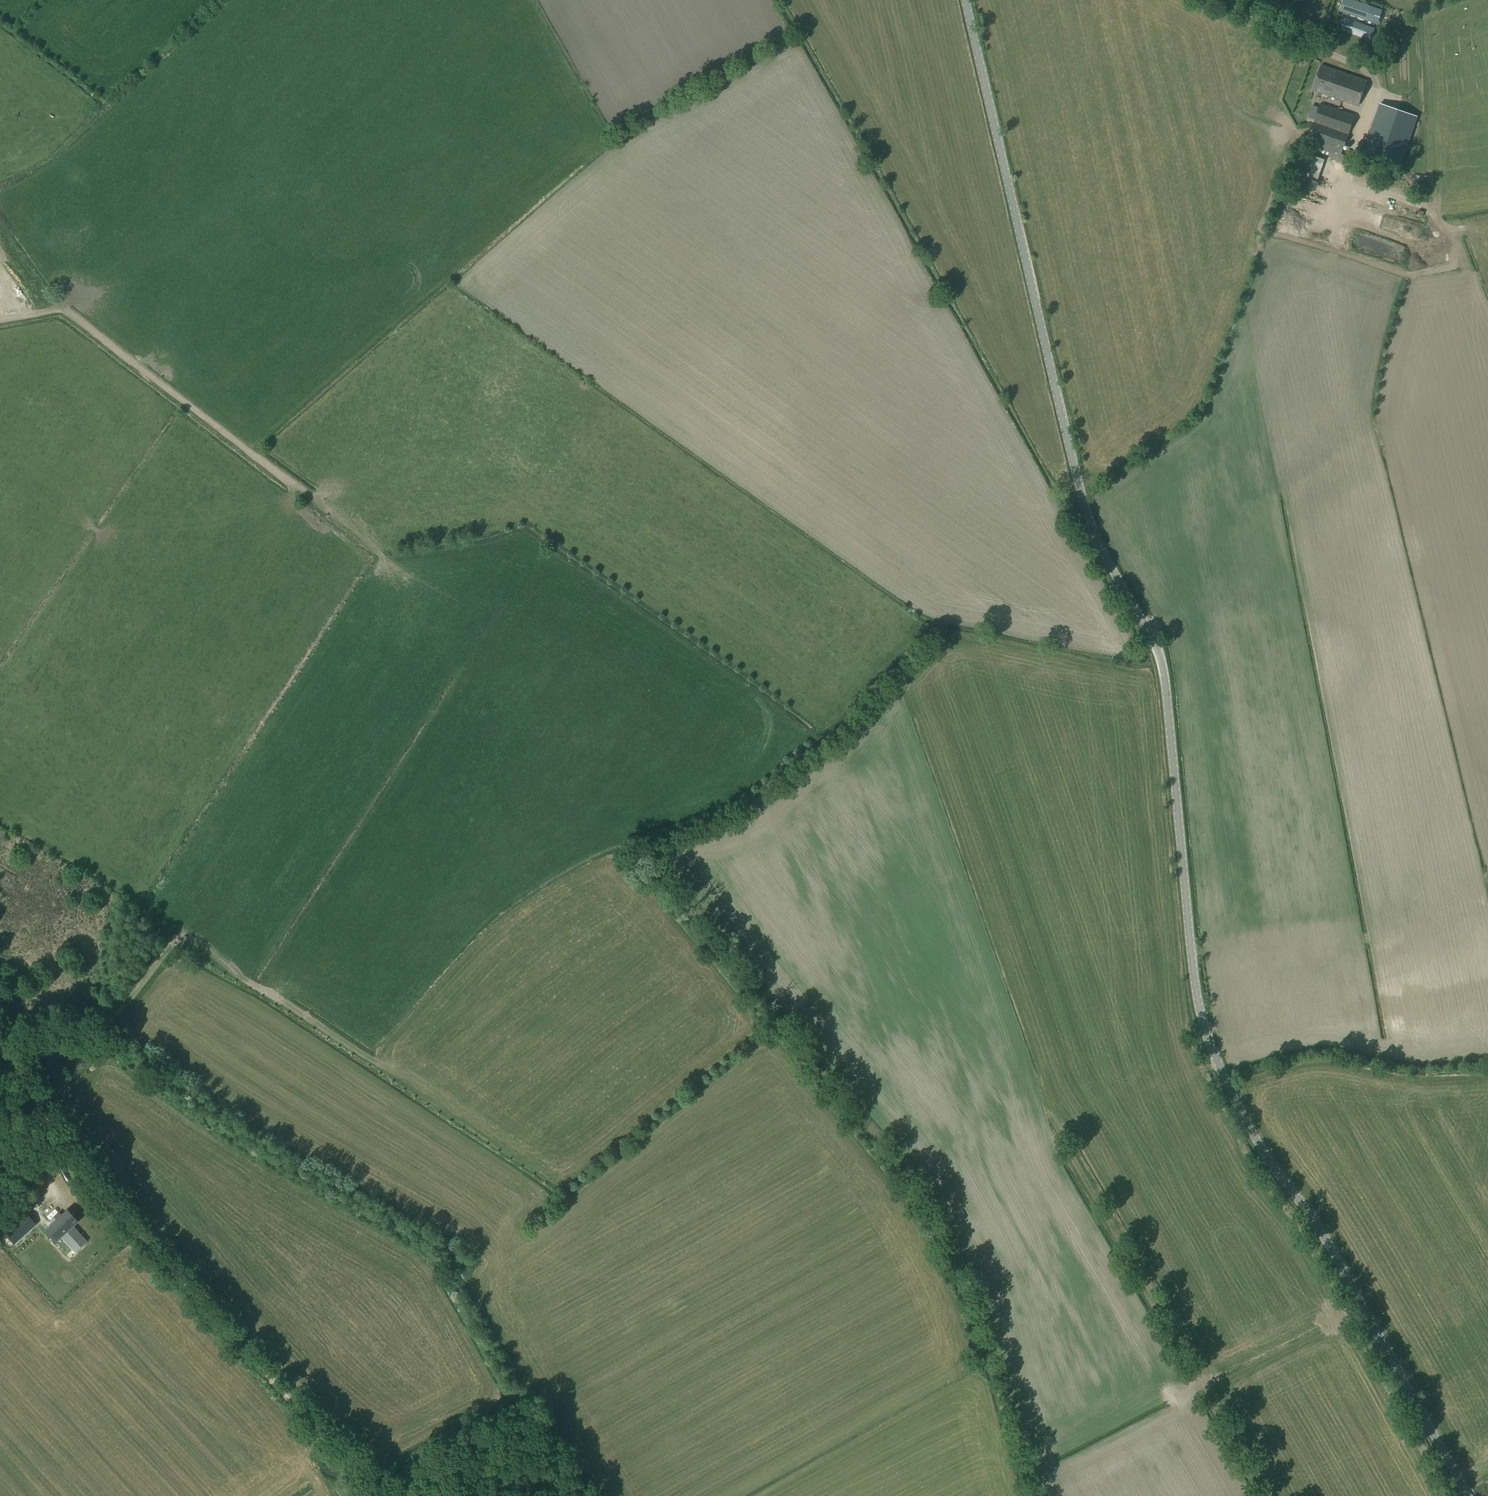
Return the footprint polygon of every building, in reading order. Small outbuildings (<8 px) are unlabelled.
[(1341,11),(1366,20),(1369,14),(1370,6),(1352,0),(1344,0),(1342,4),(1341,11)] [(1342,31),(1356,35),(1360,24),(1347,19),(1342,31)] [(1321,65),(1312,90),(1358,106),(1367,81),(1331,68),(1321,65)] [(1308,139),(1316,142),(1313,150),(1333,156),(1333,160),(1338,161),(1346,164),(1349,157),(1342,155),(1355,115),(1321,103),(1316,114),(1311,112),(1308,119),(1314,121),(1308,139)] [(1380,104),(1372,127),(1371,127),(1365,146),(1385,151),(1404,158),(1418,118),(1398,111),(1380,104)] [(1317,182),(1325,160),(1301,151),(1293,174),(1317,182)] [(1380,165),(1365,160),(1361,172),(1375,178),(1380,165)] [(51,1225),(46,1230),(56,1240),(60,1237),(61,1236),(71,1246),(81,1237),(72,1226),(73,1225),(77,1221),(67,1211),(62,1216),(60,1218),(58,1216),(50,1222),(52,1224),(51,1225)] [(34,1225),(25,1214),(5,1232),(14,1243),(34,1225)]
